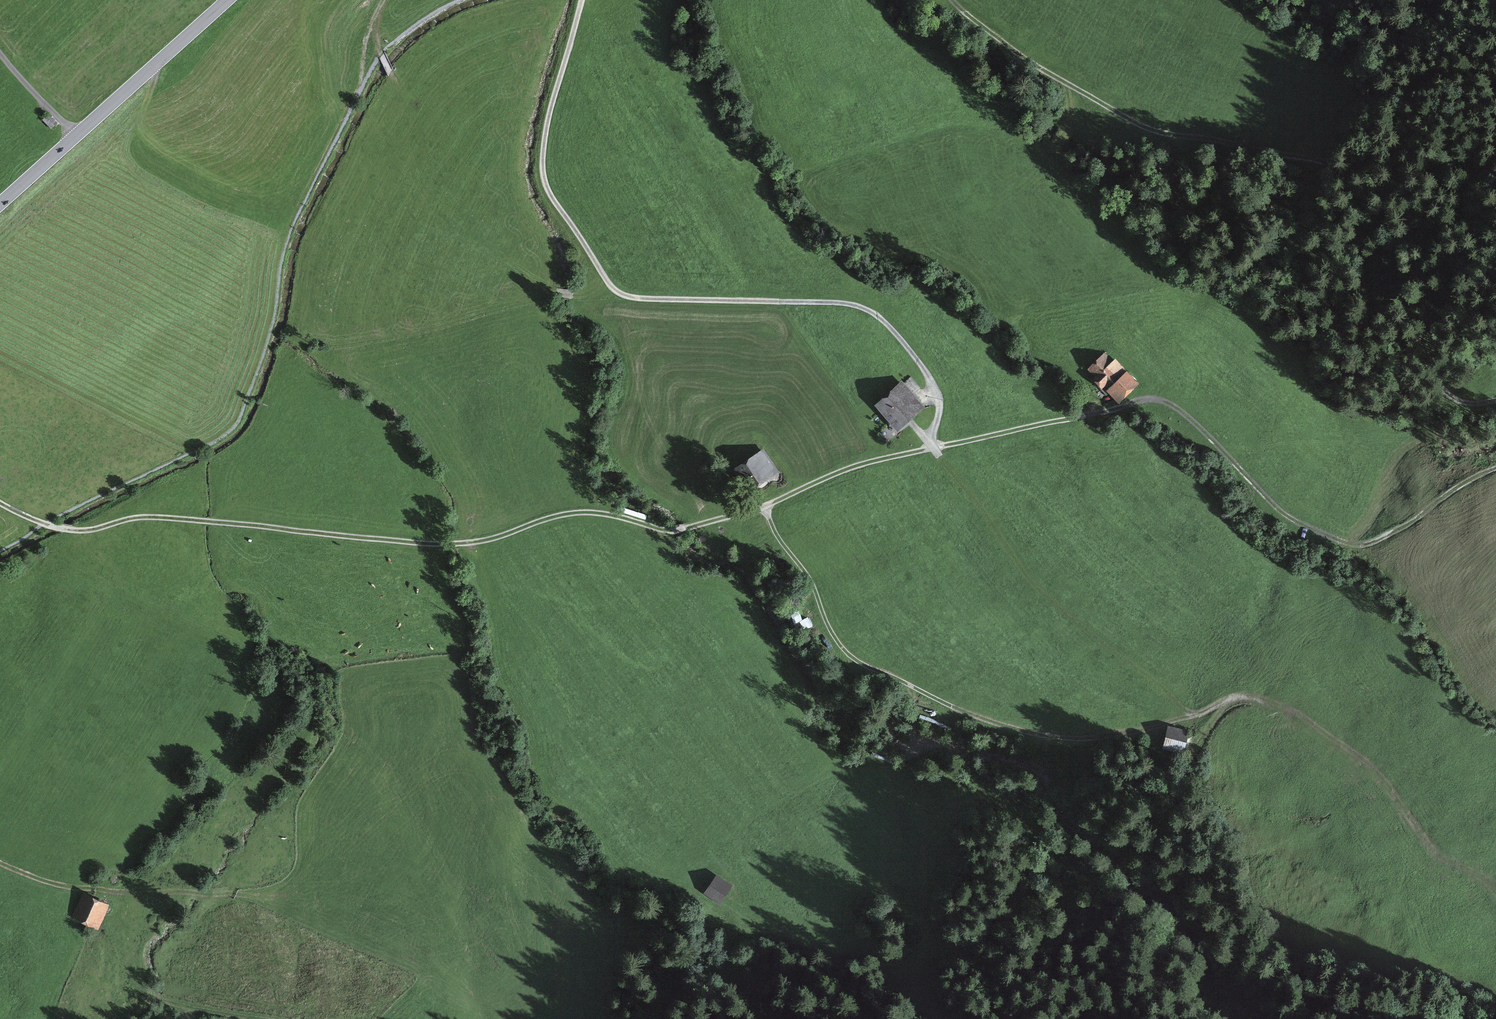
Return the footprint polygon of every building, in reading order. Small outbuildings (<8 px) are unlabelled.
[(1119,401),(1137,384),(1108,353),(1091,370),(1097,376),(1094,379),(1108,393),(1111,392),(1119,401)] [(902,385),(877,407),(896,429),(921,408),(902,385)] [(774,472),(762,454),(732,473),(744,491),(774,472)] [(1168,727),(1163,750),(1186,754),(1190,732),(1168,727)] [(717,876),(705,894),(721,905),(734,887),(717,876)] [(81,896),(71,922),(98,932),(108,906),(81,896)]
